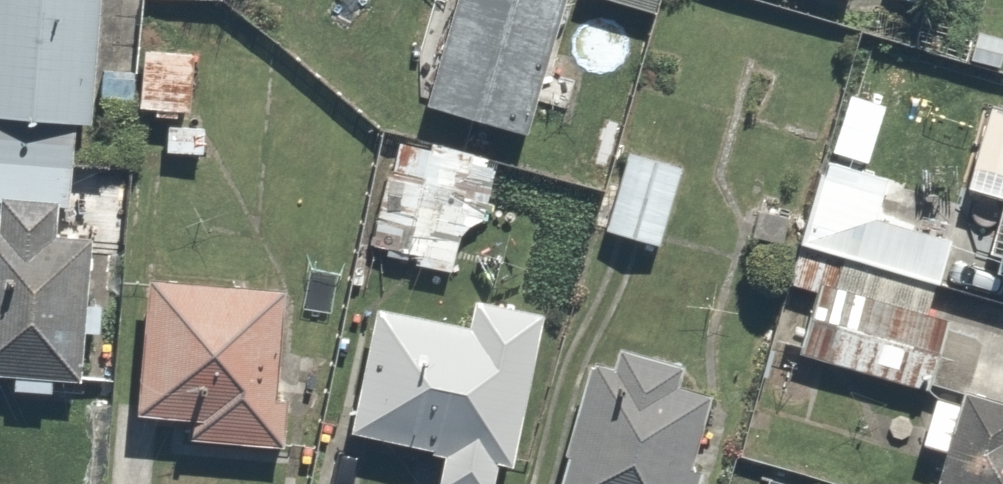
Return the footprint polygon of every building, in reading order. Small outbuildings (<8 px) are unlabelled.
[(103,0),(0,0),(0,119),(93,126),(103,0)] [(429,103),(535,132),(572,0),(457,0),(429,103)] [(655,13),(658,0),(604,0),(655,13)] [(194,54),(146,50),(141,109),(189,112),(194,54)] [(426,269),(476,151),(407,122),(358,240),(426,269)] [(692,163),(631,143),(603,226),(665,246),(692,163)] [(894,183),(827,165),(804,246),(948,286),(962,235),(886,214),(894,183)] [(980,260),(1002,268),(1002,185),(980,260)] [(0,232),(0,375),(80,382),(91,241),(56,238),(58,204),(3,199),(1,232),(0,232)] [(948,286),(804,246),(793,288),(812,293),(796,350),(921,384),(948,286)] [(285,293),(151,281),(139,416),(194,421),(192,441),(285,449),(289,402),(276,400),(285,293)] [(377,301),(352,431),(445,449),(438,483),(522,483),(556,313),(482,298),(477,320),(377,301)] [(598,345),(557,483),(706,483),(735,386),(598,345)] [(944,443),(932,483),(1002,483),(1002,397),(941,379),(924,438),(944,443)]
